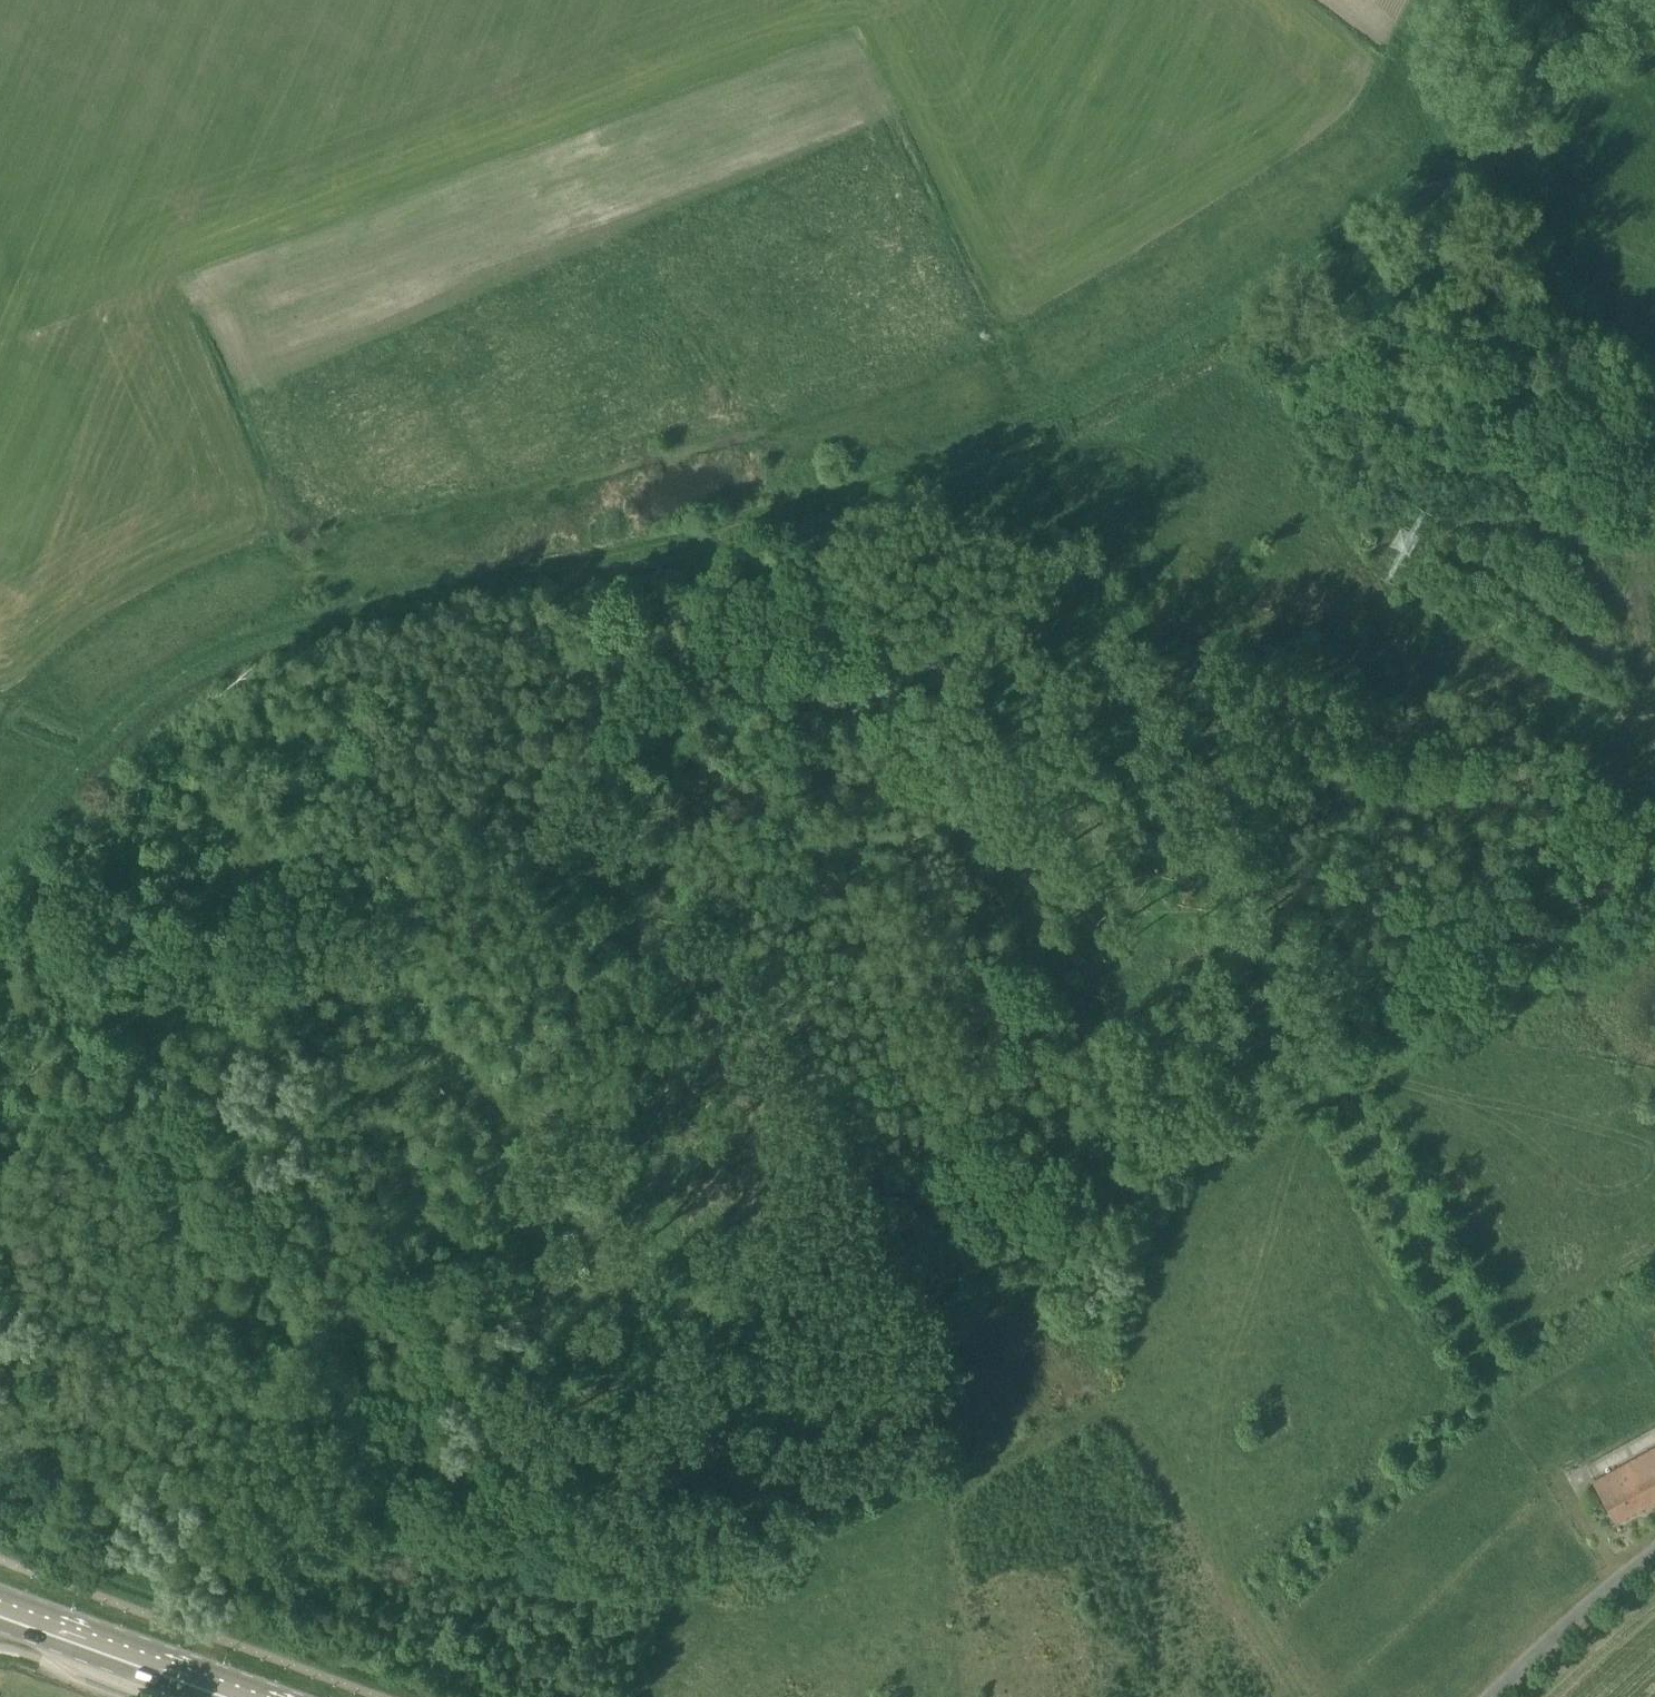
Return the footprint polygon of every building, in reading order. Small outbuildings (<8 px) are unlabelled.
[(1654,1502),(1654,1459),(1598,1490),(1617,1523),(1654,1502)]
